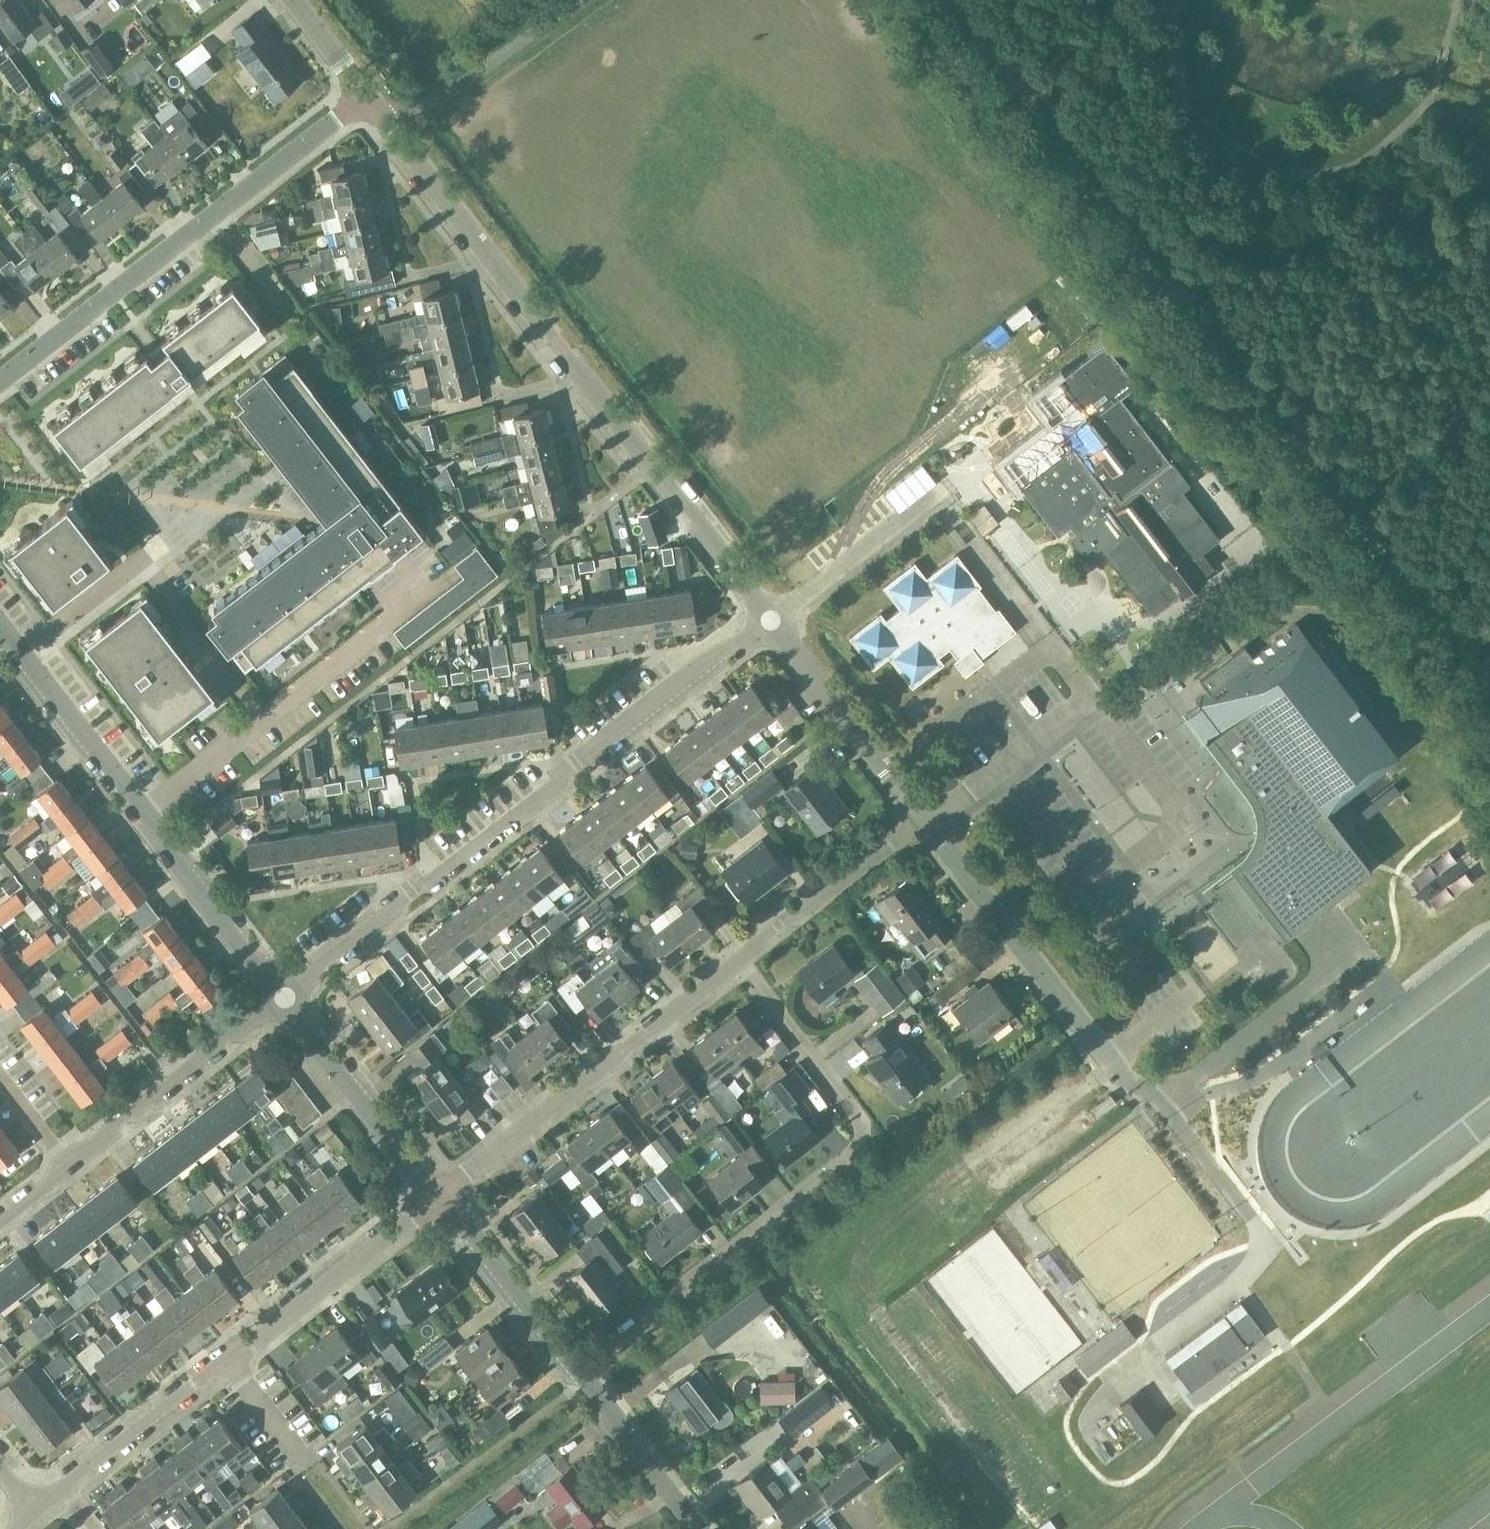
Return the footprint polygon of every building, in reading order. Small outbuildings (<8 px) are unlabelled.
[(34,19),(20,0),(4,0),(0,3),(0,20),(14,40),(31,28),(39,40),(55,29),(43,12),(34,19)] [(67,1),(63,3),(70,13),(88,0),(66,0),(67,1)] [(89,6),(98,27),(116,20),(107,0),(104,0),(89,6)] [(246,47),(267,31),(254,14),(233,30),(246,47)] [(52,38),(62,51),(73,42),(62,30),(52,38)] [(267,31),(246,47),(238,53),(275,101),(301,81),(273,45),(276,43),(267,31)] [(81,50),(102,77),(116,66),(96,39),(81,50)] [(184,68),(198,60),(191,49),(177,58),(184,68)] [(19,93),(31,84),(10,56),(0,64),(0,68),(19,93)] [(133,64),(121,74),(130,86),(143,77),(133,64)] [(80,78),(90,91),(101,83),(91,70),(80,78)] [(91,110),(113,94),(105,83),(83,100),(91,110)] [(188,118),(168,134),(187,160),(208,143),(203,136),(188,118)] [(187,160),(168,134),(155,119),(141,130),(153,146),(145,153),(141,149),(132,157),(149,178),(158,170),(164,178),(187,160)] [(119,150),(114,154),(109,158),(119,171),(128,163),(119,150)] [(320,183),(333,181),(336,195),(307,202),(309,212),(370,198),(364,173),(349,176),(345,162),(317,169),(320,183)] [(124,181),(102,198),(121,222),(142,206),(134,196),(144,188),(128,168),(119,176),(124,181)] [(121,222),(102,198),(88,180),(79,187),(93,205),(82,214),(77,208),(68,215),(84,235),(93,228),(101,238),(121,222)] [(36,186),(28,192),(45,212),(55,204),(38,184),(36,186)] [(61,196),(54,202),(62,212),(70,207),(61,196)] [(370,198),(309,212),(294,215),(297,228),(313,224),(312,222),(341,215),(345,229),(334,231),(334,232),(376,222),(370,198)] [(254,248),(279,244),(274,217),(249,221),(254,248)] [(376,222),(334,232),(337,246),(319,250),(319,252),(309,254),(311,263),(322,261),(382,247),(376,222)] [(24,232),(55,273),(77,257),(58,233),(48,240),(35,224),(24,232)] [(55,273),(24,232),(14,241),(27,257),(16,265),(35,289),(55,273)] [(0,269),(10,261),(0,247),(0,269)] [(382,247),(322,261),(324,271),(353,264),(357,280),(345,283),(348,296),(374,290),(371,276),(388,272),(382,247)] [(324,272),(324,271),(322,261),(311,263),(311,264),(277,273),(289,287),(315,280),(313,275),(324,272)] [(310,283),(297,286),(301,303),(315,300),(310,283)] [(68,444),(81,460),(104,442),(105,442),(116,434),(115,433),(120,430),(138,416),(143,412),(143,413),(174,389),(173,387),(189,375),(190,376),(198,370),(197,369),(202,366),(220,352),(225,348),(225,349),(236,340),(260,321),(247,305),(248,305),(238,292),(239,292),(236,289),(233,286),(220,295),(221,296),(210,305),(209,304),(163,341),(168,348),(152,360),(146,353),(77,407),(77,408),(66,416),(65,416),(53,425),(55,429),(56,429),(59,432),(58,432),(67,444),(68,444)] [(12,307),(0,292),(0,316),(12,307)] [(401,331),(462,317),(456,292),(425,299),(428,313),(378,325),(380,334),(400,329),(401,331)] [(326,310),(327,317),(340,316),(339,308),(326,310)] [(462,317),(401,331),(384,335),(386,344),(421,336),(425,352),(437,349),(468,341),(462,317)] [(474,365),(468,341),(437,349),(442,373),(474,365)] [(228,649),(246,671),(260,660),(263,663),(280,649),(278,646),(349,591),(349,590),(401,550),(424,532),(401,502),(400,502),(363,454),(366,452),(353,434),(349,436),(312,388),(313,388),(311,385),(313,383),(300,365),(297,368),(290,359),(268,377),(243,397),(252,407),(245,412),(318,506),(321,503),(333,517),(328,521),(333,527),(325,533),(320,527),(307,537),(303,532),(257,568),(260,573),(214,609),(219,616),(209,624),(228,648),(228,649)] [(359,367),(362,377),(378,373),(376,363),(359,367)] [(412,380),(427,377),(424,365),(409,369),(412,380)] [(474,365),(442,373),(448,396),(437,399),(440,414),(474,406),(471,392),(480,390),(474,365)] [(427,377),(412,380),(417,399),(427,396),(425,387),(429,386),(427,377)] [(1060,462),(1039,435),(1014,454),(1033,478),(1021,487),(1058,536),(1071,527),(1075,533),(1070,537),(1089,562),(1103,552),(1150,612),(1155,613),(1179,595),(1181,599),(1207,579),(1204,576),(1214,568),(1202,553),(1220,539),(1183,491),(1191,485),(1172,460),(1170,462),(1121,397),(1099,414),(1097,411),(1075,428),(1077,430),(1065,439),(1072,448),(1065,454),(1067,457),(1060,462)] [(504,419),(515,417),(519,431),(462,445),(465,457),(492,450),(553,434),(546,409),(530,413),(528,401),(501,408),(504,419)] [(419,426),(422,436),(435,433),(432,423),(419,426)] [(559,458),(553,434),(492,450),(494,459),(524,452),(528,466),(559,458)] [(559,458),(528,466),(532,480),(486,492),(489,502),(504,498),(566,482),(559,458)] [(572,507),(566,482),(504,498),(507,509),(537,501),(541,515),(533,517),(536,530),(548,544),(567,530),(563,524),(559,510),(572,507)] [(468,507),(462,485),(462,483),(455,485),(443,488),(459,510),(462,509),(468,507)] [(54,603),(110,560),(95,539),(91,534),(90,534),(88,531),(89,531),(87,529),(87,530),(84,527),(85,526),(81,521),(80,521),(68,506),(69,505),(67,503),(59,510),(59,511),(42,524),(44,526),(38,531),(36,529),(31,532),(19,541),(19,542),(11,548),(24,564),(23,565),(27,570),(28,569),(30,572),(29,573),(31,574),(34,577),(33,577),(38,584),(38,583),(54,603)] [(637,514),(645,537),(665,530),(657,508),(637,514)] [(674,547),(677,562),(689,560),(687,545),(674,547)] [(675,563),(673,546),(662,548),(665,564),(675,563)] [(658,549),(642,551),(643,562),(659,560),(658,549)] [(620,555),(624,575),(640,572),(636,552),(620,555)] [(881,613),(849,637),(874,669),(889,657),(912,688),(944,663),(939,657),(950,649),(957,658),(958,658),(966,669),(981,658),(1016,631),(999,608),(996,610),(979,588),(982,586),(957,554),(927,577),(915,562),(883,587),(900,609),(886,619),(881,613)] [(600,558),(604,587),(620,585),(615,556),(600,558)] [(486,559),(393,631),(406,647),(498,574),(486,559)] [(595,559),(578,562),(580,572),(596,570),(595,559)] [(573,563),(557,565),(561,585),(576,583),(573,563)] [(537,568),(539,579),(554,577),(553,566),(537,568)] [(669,593),(675,630),(696,627),(690,590),(669,593)] [(675,630),(669,593),(648,597),(654,633),(675,630)] [(648,597),(627,600),(633,637),(654,633),(648,597)] [(108,674),(109,674),(159,738),(215,695),(184,656),(180,659),(167,643),(172,639),(154,616),(154,617),(141,600),(134,607),(133,606),(125,613),(125,612),(101,630),(102,631),(86,644),(92,651),(91,652),(97,660),(98,659),(100,662),(100,663),(101,664),(104,667),(103,667),(108,674)] [(633,637),(627,600),(606,603),(612,640),(633,637)] [(606,603),(585,606),(591,643),(612,640),(606,603)] [(554,606),(555,611),(542,613),(548,650),(570,647),(565,610),(565,605),(554,606)] [(591,643),(585,606),(565,610),(570,647),(591,643)] [(1202,707),(1185,720),(1202,743),(1211,737),(1228,760),(1203,792),(1202,792),(1225,822),(1227,824),(1229,826),(1230,827),(1234,829),(1235,830),(1237,831),(1241,831),(1245,832),(1249,831),(1251,831),(1253,830),(1257,829),(1258,828),(1260,827),(1269,838),(1235,864),(1239,869),(1213,890),(1214,891),(1214,890),(1219,897),(1206,907),(1206,906),(1204,907),(1236,948),(1237,947),(1236,946),(1265,924),(1279,941),(1278,942),(1279,943),(1291,934),(1289,931),(1372,867),(1326,807),(1396,753),(1395,752),(1408,742),(1318,625),(1305,634),(1296,623),(1254,656),(1246,645),(1201,679),(1209,690),(1196,699),(1202,707)] [(512,644),(517,684),(533,682),(528,647),(521,648),(520,643),(512,644)] [(492,654),(495,677),(510,674),(507,652),(492,654)] [(552,671),(538,658),(533,663),(543,676),(553,674),(552,671)] [(444,665),(429,667),(432,687),(448,684),(447,673),(446,674),(444,665)] [(488,667),(472,669),(473,680),(489,678),(488,667)] [(467,670),(452,673),(453,683),(469,681),(467,670)] [(557,700),(553,674),(543,676),(546,701),(557,700)] [(410,679),(411,690),(427,688),(426,677),(410,679)] [(405,681),(388,683),(390,693),(406,691),(405,681)] [(752,684),(734,698),(757,727),(774,713),(770,708),(752,684)] [(776,716),(793,704),(786,695),(770,708),(774,713),(776,716)] [(734,698),(718,711),(740,740),(757,727),(734,698)] [(0,702),(0,729),(13,719),(0,702)] [(521,708),(527,744),(549,740),(543,704),(521,708)] [(799,712),(793,704),(776,716),(783,725),(799,712)] [(527,744),(521,708),(500,711),(506,747),(527,744)] [(500,711),(480,715),(485,751),(506,747),(500,711)] [(718,711),(701,724),(723,753),(740,740),(718,711)] [(806,721),(799,712),(783,725),(790,734),(806,721)] [(480,715),(459,718),(465,754),(485,751),(480,715)] [(459,718),(438,722),(444,757),(465,754),(459,718)] [(0,729),(0,744),(1,745),(0,746),(0,760),(28,738),(13,719),(0,729)] [(111,743),(126,731),(117,720),(102,732),(111,743)] [(438,722),(417,725),(423,761),(444,757),(438,722)] [(701,724),(684,737),(707,766),(723,753),(701,724)] [(423,761),(417,725),(395,728),(401,764),(423,761)] [(773,747),(779,755),(796,743),(789,734),(773,747)] [(707,766),(684,737),(667,750),(689,779),(707,766)] [(1,774),(15,763),(23,774),(38,762),(43,758),(28,738),(0,760),(0,773),(1,774)] [(773,747),(756,760),(762,769),(779,755),(773,747)] [(309,753),(313,774),(324,772),(321,751),(309,753)] [(762,769),(756,760),(743,770),(749,779),(762,769)] [(355,761),(343,765),(347,778),(359,774),(355,761)] [(47,772),(38,762),(23,774),(31,784),(47,772)] [(279,765),(261,779),(263,793),(279,791),(283,791),(279,765)] [(366,777),(368,777),(381,775),(380,765),(365,767),(366,777)] [(629,779),(652,808),(668,796),(671,801),(680,794),(664,774),(657,780),(646,766),(629,779)] [(788,790),(819,831),(844,811),(827,790),(832,787),(817,767),(788,790)] [(19,769),(2,783),(11,794),(28,780),(19,769)] [(47,772),(31,784),(38,793),(54,781),(47,772)] [(401,772),(387,774),(391,806),(405,804),(401,772)] [(769,772),(743,792),(757,809),(782,789),(769,772)] [(726,783),(733,792),(745,782),(738,773),(726,783)] [(368,777),(370,787),(385,785),(384,775),(368,777)] [(59,777),(54,781),(38,793),(53,812),(44,819),(45,820),(74,798),(59,777)] [(362,778),(346,781),(348,791),(364,788),(362,778)] [(652,808),(629,779),(612,792),(635,821),(652,808)] [(341,781),(325,784),(327,794),(343,792),(341,781)] [(320,785),(304,787),(306,798),(322,796),(320,785)] [(722,786),(709,796),(716,805),(729,795),(722,786)] [(299,788),(283,791),(284,801),(301,798),(299,788)] [(635,821),(612,792),(596,805),(618,834),(635,821)] [(757,809),(743,792),(719,810),(741,838),(764,820),(755,810),(757,809)] [(257,795),(241,797),(243,808),(259,805),(257,795)] [(74,798),(45,820),(52,830),(61,822),(69,833),(90,818),(74,798)] [(596,805),(579,818),(601,847),(618,834),(596,805)] [(211,825),(220,837),(238,823),(229,811),(211,825)] [(683,816),(667,828),(674,837),(690,825),(683,816)] [(35,818),(22,827),(32,840),(44,830),(35,818)] [(90,818),(69,833),(76,842),(62,853),(64,856),(71,863),(104,837),(90,818)] [(601,847),(579,818),(561,832),(584,861),(601,847)] [(374,822),(380,859),(401,855),(395,819),(374,822)] [(374,822),(353,826),(359,862),(380,859),(374,822)] [(296,872),(290,836),(288,825),(268,828),(270,839),(269,839),(275,876),(296,872)] [(353,826),(332,829),(338,866),(359,862),(353,826)] [(32,840),(22,827),(9,837),(18,850),(32,840)] [(674,837),(667,828),(654,839),(660,848),(674,837)] [(332,829),(311,832),(317,869),(338,866),(332,829)] [(317,869),(311,832),(290,836),(296,872),(317,869)] [(71,863),(64,856),(39,876),(37,873),(28,879),(36,888),(43,882),(49,889),(88,857),(99,871),(119,856),(104,837),(71,863)] [(275,876),(269,839),(248,842),(254,879),(275,876)] [(1181,855),(1200,871),(1213,855),(1194,839),(1181,855)] [(725,870),(749,901),(788,872),(763,840),(725,870)] [(694,843),(681,841),(679,856),(692,857),(694,843)] [(650,842),(637,852),(644,860),(657,851),(650,842)] [(540,848),(523,861),(546,891),(572,870),(557,852),(548,858),(540,848)] [(633,855),(621,865),(628,873),(640,864),(633,855)] [(119,856),(99,871),(106,880),(91,892),(93,894),(69,914),(79,927),(92,917),(83,906),(96,896),(100,901),(134,874),(119,856)] [(604,878),(610,886),(623,877),(609,858),(597,867),(605,877),(604,878)] [(523,861),(506,874),(529,903),(546,891),(523,861)] [(22,884),(14,874),(3,883),(11,893),(22,884)] [(149,894),(134,874),(100,901),(96,896),(83,906),(92,917),(104,907),(106,910),(120,899),(128,910),(144,897),(149,894)] [(529,903),(506,874),(489,887),(512,916),(529,903)] [(953,934),(910,878),(877,904),(893,923),(900,917),(918,940),(912,944),(923,958),(953,934)] [(672,921),(691,947),(713,930),(703,918),(716,908),(698,886),(677,902),(684,911),(672,921)] [(489,887),(473,900),(495,929),(512,916),(489,887)] [(562,911),(568,919),(594,900),(584,887),(574,894),(578,899),(562,911)] [(21,900),(16,893),(0,905),(0,916),(21,900)] [(153,907),(144,897),(128,910),(136,920),(153,907)] [(0,916),(0,925),(0,926),(26,906),(21,900),(0,916)] [(495,929),(473,900),(456,913),(479,942),(495,929)] [(604,908),(611,917),(617,913),(617,906),(613,901),(604,908)] [(610,918),(598,902),(583,914),(595,929),(610,918)] [(153,907),(136,920),(144,930),(161,917),(153,907)] [(568,919),(562,911),(549,921),(556,929),(568,919)] [(456,913),(439,926),(462,956),(479,942),(456,913)] [(140,954),(128,964),(138,977),(151,966),(146,960),(151,956),(150,956),(180,934),(164,914),(161,917),(144,930),(152,941),(138,951),(140,954)] [(691,947),(672,921),(657,932),(650,923),(631,938),(648,960),(659,951),(669,964),(691,947)] [(545,924),(532,934),(539,942),(552,932),(545,924)] [(462,956),(439,926),(422,940),(434,955),(425,962),(440,982),(449,975),(445,969),(462,956)] [(0,952),(0,977),(12,968),(25,958),(59,932),(58,932),(50,938),(45,932),(20,951),(18,949),(5,959),(0,952)] [(63,938),(59,932),(25,958),(30,964),(55,945),(63,938)] [(195,953),(180,934),(150,956),(151,956),(158,966),(166,959),(174,970),(195,953)] [(529,937),(516,947),(523,955),(535,945),(529,937)] [(600,956),(607,965),(598,972),(620,1002),(641,986),(634,978),(646,968),(621,938),(600,956)] [(494,954),(505,968),(518,958),(506,944),(494,954)] [(803,975),(822,999),(856,973),(835,945),(817,959),(819,962),(803,975)] [(408,951),(400,957),(410,971),(418,964),(408,951)] [(195,953),(174,970),(183,980),(169,990),(171,992),(170,992),(175,998),(209,972),(195,953)] [(478,976),(485,985),(502,971),(491,957),(478,968),(482,973),(478,976)] [(975,962),(932,995),(938,1003),(981,970),(975,962)] [(855,980),(881,1017),(905,999),(878,963),(855,980)] [(138,977),(128,964),(106,981),(116,994),(138,977)] [(391,965),(377,975),(376,974),(348,997),(361,1014),(403,980),(391,965)] [(925,982),(912,965),(896,978),(909,995),(925,982)] [(27,988),(18,975),(12,968),(0,977),(0,994),(7,1003),(10,1001),(27,988)] [(432,981),(422,968),(413,974),(423,988),(432,981)] [(27,988),(10,1001),(26,1021),(43,1008),(44,1007),(36,997),(59,978),(52,969),(27,988)] [(175,998),(170,992),(157,1002),(166,1015),(180,1005),(182,1008),(196,998),(204,1007),(224,991),(209,972),(175,998)] [(620,1002),(598,972),(585,982),(577,973),(558,988),(576,1012),(588,1002),(600,1018),(620,1002)] [(514,980),(506,975),(498,987),(506,992),(514,980)] [(485,985),(478,976),(465,986),(473,995),(485,985)] [(403,980),(361,1014),(374,1030),(403,1007),(391,992),(405,982),(403,980)] [(956,1009),(981,1041),(1015,1014),(991,982),(956,1009)] [(433,985),(426,991),(436,1004),(444,998),(433,985)] [(43,1008),(26,1021),(23,1023),(38,1043),(97,997),(92,990),(67,1010),(66,1009),(52,1020),(43,1008)] [(97,997),(38,1043),(53,1062),(73,1046),(59,1028),(72,1018),(77,1024),(110,997),(105,991),(97,997)] [(485,997),(492,1006),(500,1000),(494,991),(485,997)] [(540,1022),(529,1031),(549,1057),(568,1042),(562,1033),(571,1026),(549,999),(533,1013),(540,1022)] [(166,1015),(157,1002),(144,1011),(149,1018),(154,1024),(155,1024),(166,1015)] [(403,1007),(374,1030),(388,1047),(400,1038),(407,1047),(433,1027),(419,1009),(410,1016),(403,1007)] [(737,1012),(716,1029),(739,1057),(748,1050),(754,1058),(765,1049),(759,1041),(737,1012)] [(456,1014),(446,1022),(454,1032),(464,1024),(456,1014)] [(154,1024),(149,1018),(140,1025),(154,1043),(163,1036),(155,1024),(154,1024)] [(863,1041),(874,1055),(868,1060),(884,1082),(888,1079),(903,1098),(929,1078),(899,1039),(904,1035),(891,1019),(863,1041)] [(739,1057),(716,1029),(696,1044),(718,1073),(727,1066),(735,1075),(746,1067),(738,1057),(739,1057)] [(101,1056),(127,1036),(122,1030),(96,1050),(101,1056)] [(529,1031),(516,1041),(508,1031),(491,1044),(513,1072),(523,1064),(529,1072),(549,1057),(529,1031)] [(409,1050),(422,1066),(410,1076),(427,1098),(455,1075),(445,1062),(439,1055),(448,1049),(434,1032),(430,1036),(429,1035),(409,1050)] [(101,1056),(88,1066),(68,1081),(84,1101),(104,1086),(96,1075),(109,1065),(107,1063),(132,1043),(127,1036),(101,1056)] [(182,1046),(183,1042),(180,1038),(176,1038),(172,1040),(172,1045),(175,1048),(179,1049),(182,1046)] [(73,1046),(53,1062),(68,1081),(88,1066),(73,1046)] [(493,1061),(489,1057),(485,1052),(471,1063),(479,1073),(493,1061)] [(769,1086),(782,1076),(788,1071),(779,1060),(755,1079),(764,1090),(769,1086)] [(702,1099),(694,1088),(695,1088),(674,1062),(653,1078),(674,1104),(680,1099),(688,1110),(702,1099)] [(284,1064),(267,1077),(265,1079),(271,1087),(291,1072),(284,1064)] [(259,1067),(237,1084),(256,1109),(274,1133),(285,1148),(293,1142),(282,1127),(283,1126),(265,1102),(276,1093),(271,1087),(265,1079),(267,1077),(259,1067)] [(785,1121),(767,1135),(789,1163),(821,1138),(802,1114),(809,1108),(799,1095),(808,1087),(793,1067),(788,1071),(782,1076),(769,1086),(784,1105),(777,1110),(785,1121)] [(271,1087),(276,1093),(278,1096),(297,1080),(291,1072),(271,1087)] [(491,1082),(503,1098),(514,1090),(514,1089),(502,1074),(491,1082)] [(466,1090),(455,1075),(427,1098),(443,1119),(454,1110),(456,1113),(465,1124),(488,1106),(473,1085),(466,1090)] [(674,1104),(653,1078),(633,1094),(653,1120),(654,1119),(662,1130),(673,1121),(665,1110),(674,1104)] [(304,1089),(297,1080),(278,1096),(284,1104),(304,1089)] [(724,1082),(714,1089),(733,1113),(742,1106),(724,1082)] [(256,1109),(237,1084),(216,1100),(235,1125),(256,1109)] [(304,1089),(284,1104),(291,1112),(310,1097),(304,1089)] [(733,1113),(714,1089),(712,1090),(714,1093),(702,1102),(718,1124),(733,1113)] [(317,1105),(310,1097),(291,1112),(297,1120),(317,1105)] [(216,1100),(196,1115),(215,1140),(235,1125),(216,1100)] [(317,1105),(297,1120),(304,1129),(323,1114),(317,1105)] [(610,1110),(590,1126),(611,1153),(621,1145),(629,1157),(640,1149),(657,1173),(669,1163),(652,1141),(651,1142),(632,1117),(622,1125),(610,1110)] [(215,1140),(196,1115),(176,1131),(195,1156),(215,1140)] [(748,1137),(732,1116),(717,1127),(733,1148),(748,1137)] [(328,1123),(315,1133),(322,1142),(335,1132),(328,1123)] [(611,1153),(590,1126),(569,1142),(583,1159),(572,1168),(595,1198),(604,1191),(598,1182),(599,1181),(590,1169),(611,1153)] [(0,1134),(0,1165),(19,1150),(4,1131),(0,1134)] [(176,1131),(156,1146),(175,1171),(195,1156),(176,1131)] [(669,1163),(680,1155),(664,1132),(652,1141),(669,1163)] [(285,1148),(274,1133),(266,1138),(278,1154),(285,1148)] [(318,1145),(311,1135),(302,1141),(310,1152),(318,1145)] [(738,1153),(741,1157),(711,1181),(732,1208),(764,1183),(755,1171),(766,1162),(752,1143),(738,1153)] [(175,1171),(156,1146),(136,1162),(155,1187),(175,1171)] [(287,1166),(296,1159),(291,1152),(281,1159),(287,1166)] [(571,1169),(562,1157),(541,1173),(550,1185),(571,1169)] [(253,1173),(242,1158),(234,1164),(246,1179),(253,1173)] [(669,1163),(657,1173),(639,1186),(653,1205),(684,1183),(677,1173),(669,1163)] [(246,1179),(234,1164),(226,1170),(238,1185),(246,1179)] [(348,1214),(362,1202),(339,1172),(329,1179),(320,1167),(314,1171),(348,1214)] [(540,1174),(535,1168),(523,1177),(528,1183),(540,1174)] [(348,1214),(314,1171),(308,1176),(317,1189),(309,1195),(333,1225),(348,1214)] [(118,1176),(97,1192),(116,1216),(137,1200),(118,1176)] [(260,1176),(252,1182),(257,1189),(265,1183),(260,1176)] [(226,1194),(232,1189),(226,1181),(219,1186),(226,1194)] [(256,1195),(247,1184),(235,1192),(244,1204),(256,1195)] [(201,1189),(194,1195),(205,1210),(213,1204),(201,1189)] [(290,1190),(284,1194),(318,1237),(333,1225),(309,1195),(300,1202),(290,1190)] [(591,1216),(602,1209),(589,1190),(578,1198),(591,1216)] [(116,1216),(97,1192),(77,1208),(96,1232),(116,1216)] [(554,1194),(545,1201),(538,1192),(513,1212),(529,1233),(564,1207),(554,1194)] [(318,1237),(284,1194),(278,1199),(288,1212),(279,1219),(303,1249),(318,1237)] [(194,1195),(186,1201),(198,1216),(205,1210),(194,1195)] [(240,1205),(233,1196),(221,1204),(228,1214),(240,1205)] [(643,1236),(660,1258),(686,1238),(689,1241),(703,1230),(683,1205),(643,1236)] [(564,1207),(529,1233),(545,1254),(571,1234),(566,1228),(575,1221),(564,1207)] [(77,1208),(58,1223),(77,1247),(96,1232),(77,1208)] [(592,1237),(612,1220),(603,1209),(582,1225),(592,1237)] [(303,1249),(279,1219),(270,1226),(260,1213),(254,1217),(288,1260),(303,1249)] [(199,1225),(213,1243),(225,1234),(210,1216),(199,1225)] [(288,1260),(254,1217),(248,1222),(258,1235),(249,1242),(273,1272),(288,1260)] [(77,1247),(58,1223),(37,1239),(56,1263),(77,1247)] [(135,1240),(147,1255),(155,1250),(143,1234),(135,1240)] [(273,1272),(249,1242),(241,1249),(231,1235),(224,1240),(234,1254),(258,1284),(273,1272)] [(577,1251),(587,1263),(567,1278),(595,1314),(623,1292),(612,1278),(623,1269),(598,1235),(577,1251)] [(147,1255),(135,1240),(127,1246),(132,1252),(120,1262),(122,1265),(127,1271),(136,1264),(139,1261),(147,1255)] [(1045,1250),(1036,1259),(1063,1288),(1072,1279),(1045,1250)] [(181,1257),(223,1311),(238,1298),(215,1268),(205,1276),(196,1263),(197,1262),(189,1251),(181,1257)] [(18,1293),(38,1277),(19,1252),(0,1267),(0,1270),(18,1293)] [(223,1311),(181,1257),(176,1261),(194,1285),(184,1292),(208,1322),(223,1311)] [(399,1294),(419,1320),(459,1290),(439,1264),(399,1294)] [(103,1266),(95,1272),(107,1287),(114,1281),(103,1266)] [(138,1269),(127,1277),(136,1288),(147,1280),(138,1269)] [(0,1270),(0,1307),(18,1293),(0,1270)] [(107,1287),(95,1272),(87,1277),(99,1293),(107,1287)] [(136,1288),(127,1277),(117,1285),(125,1297),(136,1288)] [(96,1292),(88,1281),(68,1296),(76,1307),(96,1292)] [(167,1285),(160,1290),(193,1334),(208,1322),(184,1292),(177,1297),(167,1285)] [(117,1297),(111,1290),(103,1296),(108,1303),(117,1297)] [(193,1334),(160,1291),(154,1295),(164,1308),(155,1315),(178,1345),(193,1334)] [(68,1316),(77,1310),(68,1299),(60,1306),(68,1316)] [(1268,1335),(1243,1301),(1168,1357),(1193,1391),(1268,1335)] [(178,1345),(155,1315),(146,1322),(137,1309),(130,1314),(163,1357),(178,1345)] [(44,1311),(37,1317),(48,1332),(56,1326),(44,1311)] [(728,1311),(702,1331),(713,1344),(738,1324),(728,1311)] [(86,1321),(80,1314),(73,1320),(78,1328),(86,1321)] [(163,1357),(130,1314),(125,1318),(134,1331),(125,1338),(148,1368),(163,1357)] [(359,1325),(379,1350),(392,1340),(372,1315),(359,1325)] [(48,1332),(37,1317),(29,1323),(40,1338),(48,1332)] [(766,1350),(758,1355),(772,1376),(782,1370),(786,1376),(806,1363),(779,1320),(756,1335),(766,1350)] [(1124,1321),(1075,1359),(1089,1377),(1138,1340),(1124,1321)] [(359,1335),(350,1342),(338,1326),(317,1342),(339,1370),(358,1354),(369,1367),(379,1359),(359,1335)] [(477,1378),(508,1354),(488,1328),(457,1352),(477,1378)] [(148,1368),(125,1338),(117,1344),(107,1331),(100,1336),(134,1379),(148,1368)] [(54,1335),(45,1342),(51,1351),(61,1343),(54,1335)] [(134,1379),(100,1336),(77,1355),(90,1373),(99,1366),(105,1374),(97,1381),(109,1396),(117,1390),(119,1391),(134,1379)] [(420,1357),(429,1369),(455,1349),(446,1337),(420,1357)] [(339,1370),(317,1342),(297,1358),(309,1374),(300,1380),(318,1403),(327,1396),(319,1385),(339,1370)] [(8,1364),(15,1358),(4,1343),(0,1345),(0,1354),(8,1364)] [(25,1367),(24,1367),(0,1385),(0,1396),(7,1405),(67,1358),(62,1352),(39,1369),(33,1361),(25,1367)] [(529,1381),(508,1354),(477,1378),(498,1405),(529,1381)] [(73,1365),(67,1358),(7,1405),(18,1419),(60,1387),(54,1380),(73,1365)] [(386,1360),(374,1370),(389,1390),(402,1380),(386,1360)] [(795,1386),(823,1379),(819,1364),(791,1371),(795,1386)] [(404,1380),(413,1385),(419,1371),(410,1367),(404,1380)] [(719,1401),(714,1405),(706,1394),(712,1388),(704,1378),(697,1383),(690,1374),(668,1391),(698,1431),(710,1421),(712,1424),(717,1427),(721,1427),(726,1426),(731,1421),(733,1418),(734,1414),(733,1410),(728,1404),(725,1402),(721,1401),(719,1401)] [(1051,1386),(1063,1402),(1080,1389),(1068,1374),(1051,1386)] [(793,1382),(757,1382),(757,1403),(793,1403),(793,1382)] [(779,1420),(793,1438),(837,1404),(823,1386),(779,1420)] [(72,1402),(60,1387),(18,1419),(30,1434),(72,1402)] [(1122,1405),(1147,1437),(1166,1423),(1141,1390),(1122,1405)] [(363,1409),(367,1406),(359,1396),(340,1410),(348,1421),(363,1409)] [(407,1399),(395,1408),(404,1420),(416,1411),(407,1399)] [(77,1408),(72,1402),(30,1434),(42,1450),(71,1427),(64,1418),(77,1408)] [(429,1415),(440,1428),(453,1418),(443,1405),(429,1415)] [(476,1445),(485,1438),(510,1418),(501,1407),(476,1427),(479,1431),(471,1438),(476,1445)] [(429,1428),(416,1411),(404,1420),(402,1421),(415,1439),(429,1428)] [(102,1422),(96,1414),(88,1419),(94,1428),(102,1422)] [(203,1431),(224,1459),(233,1471),(241,1465),(232,1453),(241,1446),(219,1418),(211,1425),(205,1417),(197,1424),(202,1431),(203,1431)] [(343,1467),(390,1432),(385,1425),(373,1434),(365,1424),(337,1446),(343,1455),(337,1460),(343,1467)] [(188,1430),(180,1437),(217,1485),(225,1479),(215,1466),(224,1459),(203,1431),(202,1431),(194,1438),(188,1430)] [(396,1441),(390,1432),(343,1467),(349,1475),(355,1470),(362,1479),(391,1458),(385,1450),(396,1441)] [(432,1452),(437,1448),(446,1442),(439,1433),(425,1443),(432,1452)] [(889,1436),(861,1458),(873,1474),(901,1452),(889,1436)] [(178,1450),(169,1457),(191,1485),(200,1478),(210,1490),(217,1485),(180,1437),(172,1443),(178,1450)] [(448,1445),(439,1451),(452,1467),(460,1461),(448,1445)] [(155,1456),(147,1462),(184,1510),(191,1504),(182,1492),(191,1485),(169,1457),(160,1464),(155,1456)] [(391,1458),(362,1479),(369,1488),(362,1493),(368,1501),(415,1465),(410,1459),(398,1468),(391,1458)] [(762,1515),(790,1493),(766,1461),(737,1483),(762,1515)] [(800,1506),(791,1512),(800,1526),(796,1528),(818,1528),(811,1520),(831,1504),(836,1511),(875,1481),(860,1461),(822,1490),(822,1489),(800,1506)] [(145,1476),(136,1482),(158,1511),(165,1520),(173,1514),(181,1524),(190,1517),(184,1510),(147,1462),(139,1468),(145,1476)] [(415,1465),(368,1501),(375,1509),(381,1504),(388,1513),(416,1491),(410,1482),(421,1473),(415,1465)] [(559,1502),(546,1512),(559,1528),(560,1528),(572,1519),(580,1528),(581,1528),(607,1508),(573,1465),(546,1486),(559,1502)] [(239,1480),(249,1493),(262,1483),(251,1470),(239,1480)] [(136,1482),(128,1489),(122,1482),(114,1488),(146,1528),(158,1528),(149,1517),(158,1511),(136,1482)] [(527,1496),(516,1483),(496,1499),(506,1512),(527,1496)] [(114,1488),(107,1494),(112,1501),(103,1508),(119,1528),(146,1528),(114,1488)] [(286,1497),(279,1488),(250,1509),(258,1520),(246,1528),(247,1528),(259,1528),(299,1500),(293,1492),(286,1497)] [(232,1505),(240,1500),(233,1490),(226,1496),(232,1505)] [(225,1495),(219,1500),(226,1510),(232,1505),(225,1495)] [(505,1522),(487,1499),(448,1528),(496,1528),(505,1522)] [(259,1528),(295,1528),(305,1522),(298,1513),(305,1508),(299,1500),(259,1528)] [(191,1516),(201,1528),(212,1521),(201,1508),(191,1516)] [(212,1528),(213,1528),(233,1528),(240,1524),(232,1513),(212,1528)] [(934,1516),(919,1527),(921,1528),(943,1528),(934,1516)] [(1050,1519),(1037,1528),(1058,1528),(1050,1519)]
